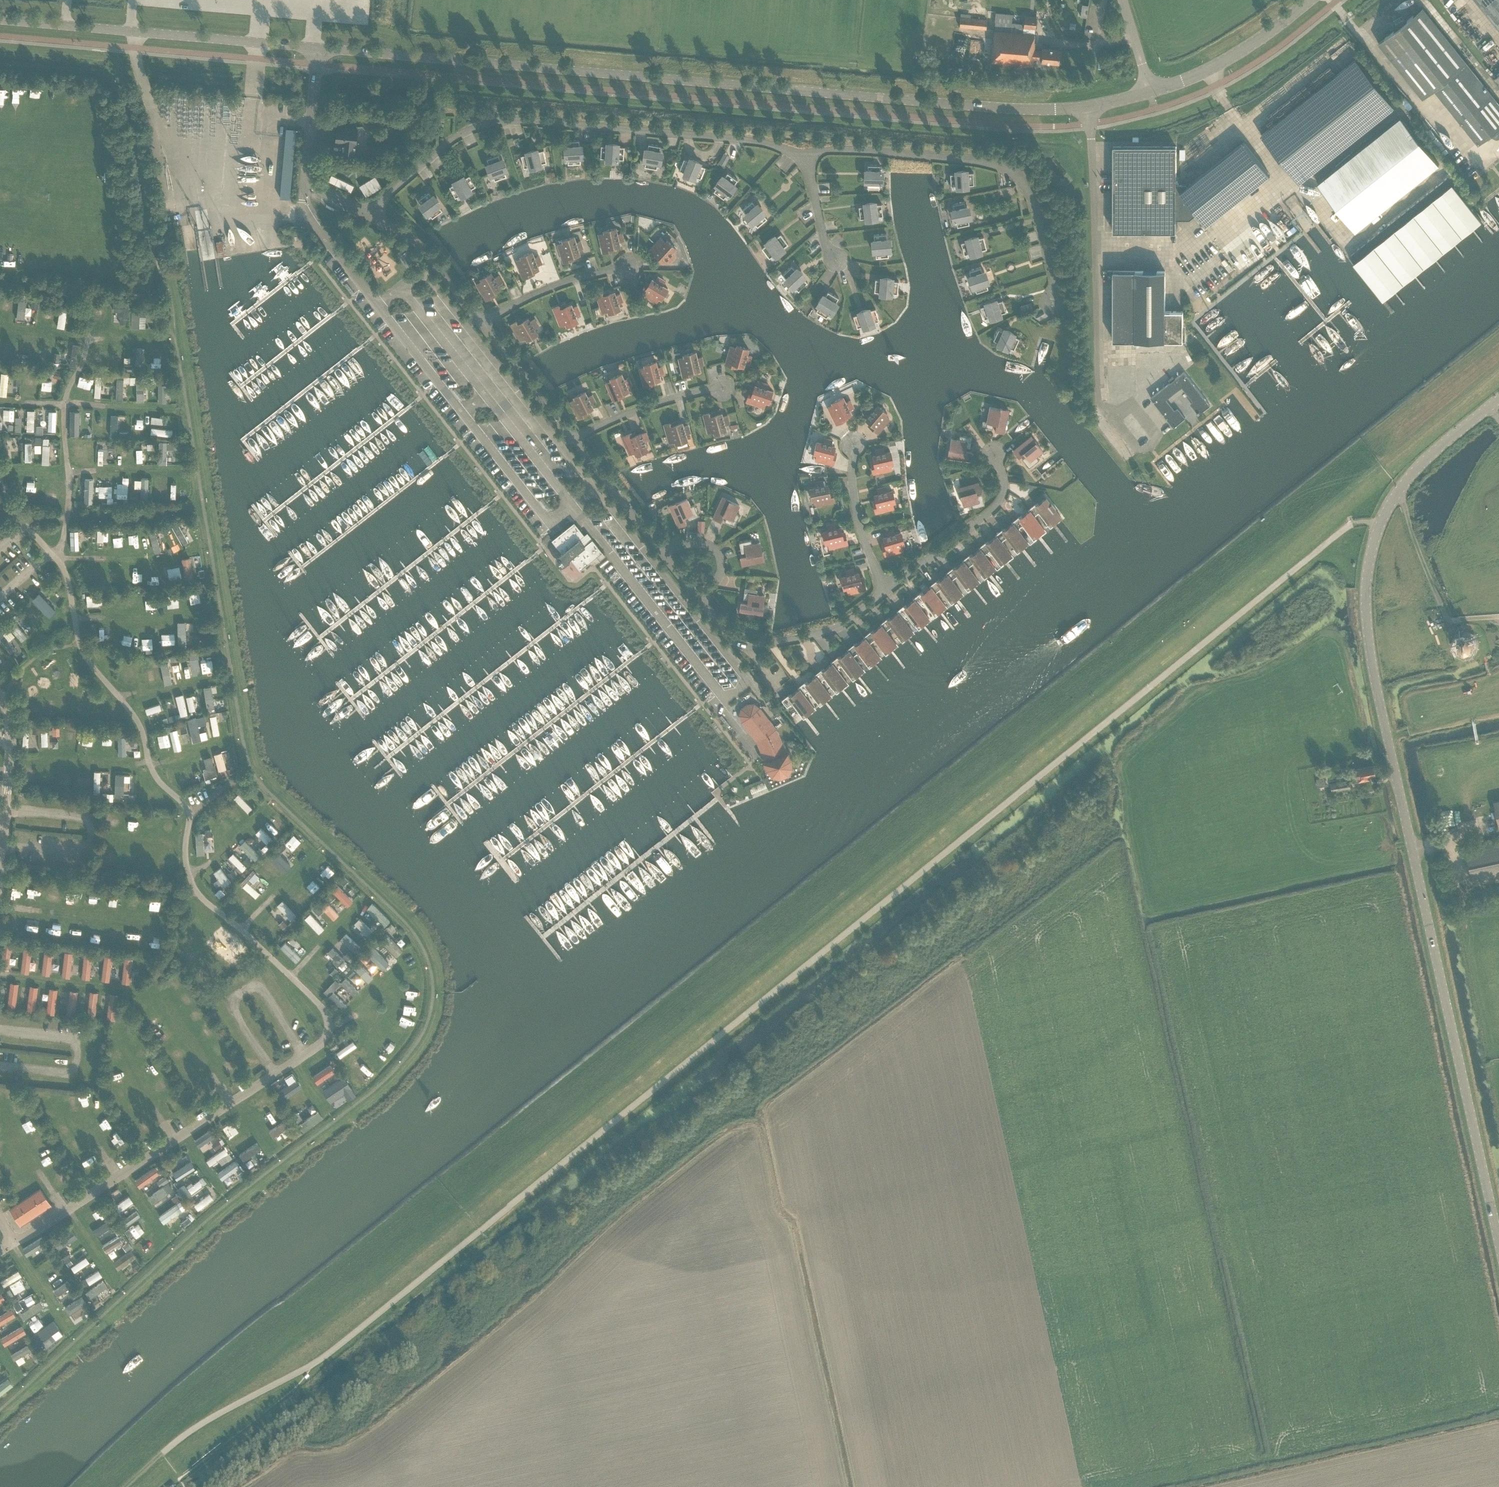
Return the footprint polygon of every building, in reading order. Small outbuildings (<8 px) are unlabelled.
[(1498,27),(1498,0),(1478,0),(1498,27)] [(1423,7),(1378,43),(1423,98),(1435,89),(1479,143),(1498,127),(1498,103),(1423,7)] [(994,30),(991,62),(1032,66),(1033,59),(1041,59),(1041,61),(1058,63),(1059,50),(1042,49),(1042,50),(1034,50),(1035,42),(1033,42),(1034,34),(1035,29),(1037,17),(1025,16),(1023,33),(994,30)] [(986,29),(987,19),(960,17),(959,27),(986,29)] [(1299,182),(1394,107),(1356,60),(1261,135),(1299,182)] [(26,99),(27,85),(13,85),(12,99),(26,99)] [(1439,164),(1402,116),(1318,183),(1356,231),(1439,164)] [(355,154),(356,147),(355,147),(357,129),(337,127),(335,142),(344,142),(343,153),(355,154)] [(564,150),(564,152),(564,155),(565,158),(566,159),(567,159),(568,164),(580,163),(580,158),(581,158),(582,157),(583,154),(583,151),(582,149),(581,145),(579,145),(579,140),(566,140),(567,146),(565,146),(564,150)] [(1176,185),(1176,187),(1176,220),(1189,220),(1197,214),(1206,225),(1270,175),(1244,142),(1188,186),(1186,185),(1176,185)] [(601,145),(600,158),(605,158),(605,159),(606,160),(609,161),(612,162),(614,161),(617,161),(618,160),(618,159),(623,159),(624,147),(619,146),(619,145),(618,144),(615,143),(613,143),(610,143),(606,144),(606,145),(601,145)] [(643,154),(643,157),(643,160),(644,161),(645,161),(644,166),(657,169),(658,164),(659,164),(659,163),(661,160),(662,158),(662,155),(661,151),(660,151),(661,145),(648,143),(647,149),(646,148),(646,149),(644,152),(643,154)] [(1113,187),(1176,187),(1176,185),(1176,166),(1176,146),(1113,146),(1113,187)] [(526,154),(520,155),(524,168),(529,166),(529,168),(534,168),(536,168),(538,167),(541,165),(542,165),(541,163),(546,162),(543,150),(538,151),(538,150),(537,149),(534,149),(531,150),(529,150),(526,153),(525,153),(526,154)] [(730,156),(724,152),(719,163),(725,166),(730,156)] [(498,154),(486,158),(488,163),(487,164),(487,168),(488,171),(489,173),(491,175),(491,176),(493,176),(494,180),(506,176),(505,171),(506,171),(506,170),(506,166),(505,164),(504,162),(502,159),(501,158),(500,159),(498,154)] [(683,158),(678,170),(683,172),(683,173),(686,176),(688,177),(690,178),(694,178),(695,178),(695,177),(700,179),(705,167),(700,165),(701,164),(700,163),(698,161),(695,160),(693,159),(689,159),(688,160),(683,158)] [(864,173),(864,176),(864,178),(865,182),(866,182),(867,182),(867,188),(880,188),(880,183),(881,183),(881,182),(882,178),(883,176),(883,174),(882,170),(881,170),(880,170),(880,164),(867,164),(867,169),(866,169),(865,170),(864,173)] [(954,173),(949,173),(950,186),(955,186),(955,187),(956,187),(960,188),(962,188),(964,188),(968,186),(968,185),(974,185),(973,172),(967,172),(967,171),(963,170),(961,170),(958,170),(955,171),(954,172),(954,173)] [(716,187),(713,191),(723,198),(726,194),(728,195),(731,193),(733,191),(734,189),(735,185),(734,184),(737,180),(727,172),(724,176),(723,175),(723,176),(719,178),(718,180),(716,182),(715,185),(715,186),(716,187)] [(453,184),(449,186),(455,198),(460,195),(460,196),(461,196),(465,195),(467,194),(469,193),(471,191),(472,190),(471,189),(475,186),(469,175),(465,178),(464,176),(463,176),(460,177),(458,178),(456,179),(453,182),(453,183),(453,184)] [(1349,256),(1383,299),(1481,221),(1470,208),(1446,178),(1349,256)] [(1176,232),(1176,220),(1176,187),(1113,187),(1113,232),(1176,232)] [(428,191),(418,199),(421,203),(420,204),(422,208),(423,210),(424,212),(427,214),(428,214),(429,213),(432,218),(442,210),(439,206),(440,205),(440,204),(439,201),(438,199),(436,197),(433,195),(432,195),(428,191)] [(752,200),(742,209),(745,213),(744,213),(745,214),(746,218),(747,220),(749,221),(752,223),(753,224),(754,223),(757,227),(767,218),(764,214),(765,214),(764,213),(763,209),(762,208),(760,206),(757,204),(756,204),(755,204),(752,200)] [(952,210),(951,213),(951,216),(952,218),(954,221),(954,222),(956,221),(957,227),(969,224),(968,219),(970,219),(970,218),(970,214),(970,212),(969,210),(967,207),(967,206),(966,206),(965,201),(952,204),(953,209),(952,209),(952,210)] [(863,205),(858,206),(860,219),(865,218),(865,219),(866,220),(869,220),(872,220),(874,220),(877,218),(878,218),(878,216),(883,216),(881,203),(876,204),(876,202),(875,202),(871,202),(869,202),(867,202),(864,204),(863,204),(863,205)] [(1292,223),(1280,208),(1272,214),(1284,230),(1292,223)] [(604,233),(599,235),(603,252),(615,250),(614,247),(620,245),(619,241),(623,240),(622,233),(617,234),(616,228),(604,230),(604,233)] [(872,244),(872,246),(872,249),(873,252),(874,253),(875,253),(876,258),(888,256),(888,251),(889,251),(890,250),(890,247),(890,245),(890,242),(888,239),(888,238),(887,238),(886,233),(873,234),(874,240),(873,240),(872,240),(872,244)] [(765,245),(761,248),(769,258),(773,255),(774,256),(775,256),(778,255),(780,253),(782,252),(784,249),(784,248),(784,247),(788,244),(780,234),(776,237),(775,236),(771,237),(769,238),(767,240),(765,243),(765,245)] [(563,243),(558,245),(563,262),(575,258),(574,256),(579,254),(578,250),(583,248),(580,241),(576,242),(574,236),(562,240),(563,243)] [(966,241),(961,242),(964,255),(969,253),(969,255),(970,255),(974,255),(976,255),(978,254),(981,252),(982,251),(982,250),(987,249),(983,236),(978,238),(978,236),(977,236),(974,236),(971,236),(969,237),(966,239),(965,240),(966,241)] [(1249,253),(1237,237),(1227,245),(1239,260),(1249,253)] [(665,242),(660,238),(648,251),(657,260),(659,258),(663,262),(666,259),(670,262),(675,256),(671,253),(676,248),(667,240),(665,242)] [(522,259),(516,261),(523,278),(534,274),(533,271),(538,269),(537,265),(541,263),(539,256),(534,258),(532,252),(521,256),(522,259)] [(791,265),(782,274),(786,278),(785,279),(786,283),(788,285),(790,286),(793,288),(794,287),(798,291),(807,282),(804,279),(805,278),(804,277),(803,274),(802,272),(800,270),(796,268),(795,269),(791,265)] [(981,266),(969,270),(970,275),(969,276),(969,280),(969,283),(970,285),(972,288),(973,288),(974,288),(976,293),(988,289),(986,284),(988,283),(988,282),(988,279),(987,277),(986,275),(984,271),(982,271),(981,266)] [(1165,271),(1113,271),(1113,341),(1183,341),(1183,311),(1165,311),(1165,271)] [(477,284),(486,300),(496,294),(495,291),(500,288),(498,285),(502,282),(498,276),(494,278),(491,272),(480,279),(482,281),(477,284)] [(640,293),(655,302),(658,297),(661,299),(667,288),(662,285),(665,281),(658,277),(655,281),(652,279),(649,284),(646,282),(640,293)] [(875,279),(874,291),(879,292),(879,293),(880,294),(883,295),(885,295),(887,295),(891,295),(892,294),(892,293),(897,294),(898,281),(893,280),(893,279),(889,277),(887,277),(884,277),(881,278),(880,278),(880,279),(875,279)] [(355,292),(347,282),(344,285),(352,295),(355,292)] [(596,295),(602,312),(608,310),(609,313),(620,309),(618,303),(622,301),(620,294),(615,295),(614,292),(609,293),(608,291),(596,295)] [(818,307),(815,311),(826,318),(829,313),(830,314),(831,313),(833,311),(835,309),(836,307),(837,303),(836,302),(838,297),(828,291),(825,295),(824,295),(823,295),(820,298),(819,299),(818,302),(817,305),(817,306),(818,307)] [(985,305),(980,307),(984,319),(989,317),(989,318),(990,319),(994,319),(996,318),(998,317),(1001,315),(1002,314),(1001,313),(1006,312),(1002,299),(997,301),(997,300),(996,300),(992,300),(990,300),(988,301),(985,303),(984,304),(985,305)] [(103,302),(92,319),(99,323),(110,307),(103,302)] [(1033,309),(1031,302),(1019,306),(1021,312),(1033,309)] [(141,304),(131,305),(132,328),(147,327),(146,315),(141,315),(141,304)] [(553,308),(560,325),(565,323),(567,325),(578,321),(575,315),(580,313),(577,306),(572,308),(571,304),(565,306),(564,304),(553,308)] [(130,305),(114,305),(115,318),(130,318),(130,305)] [(58,328),(66,329),(67,308),(59,308),(58,328)] [(858,314),(853,316),(857,328),(862,326),(862,327),(863,327),(867,327),(869,327),(871,326),(874,323),(874,322),(879,320),(875,308),(870,310),(870,309),(869,308),(865,309),(863,309),(861,310),(858,312),(857,313),(858,314)] [(521,318),(511,325),(520,340),(525,337),(527,340),(537,334),(534,328),(538,326),(534,319),(530,321),(528,318),(523,321),(521,318)] [(998,328),(992,340),(997,342),(997,343),(1000,346),(1002,347),(1004,348),(1008,349),(1009,349),(1009,347),(1014,350),(1019,338),(1015,336),(1015,335),(1014,334),(1012,332),(1010,330),(1008,330),(1004,329),(1003,329),(1003,330),(998,328)] [(26,348),(36,348),(36,338),(26,338),(26,348)] [(736,348),(730,347),(725,364),(731,366),(732,363),(743,366),(744,362),(749,364),(751,356),(746,355),(748,349),(737,345),(736,348)] [(684,357),(679,359),(682,376),(689,375),(688,372),(699,369),(699,365),(703,364),(701,357),(697,358),(696,352),(684,355),(684,357)] [(645,367),(639,369),(644,386),(650,385),(649,382),(660,379),(659,375),(664,374),(662,366),(657,368),(656,361),(644,365),(645,367)] [(1210,404),(1184,371),(1151,398),(1174,427),(1185,418),(1179,410),(1176,412),(1166,399),(1182,386),(1195,402),(1191,404),(1199,414),(1210,404)] [(0,397),(8,397),(9,373),(1,372),(0,397)] [(54,393),(53,372),(47,372),(48,381),(42,382),(43,394),(54,393)] [(611,381),(606,383),(613,400),(619,398),(617,395),(628,390),(627,387),(631,385),(628,378),(624,379),(621,374),(610,378),(611,381)] [(116,399),(125,399),(126,378),(117,378),(116,399)] [(145,403),(145,387),(148,387),(148,378),(137,378),(138,403),(145,403)] [(83,393),(93,394),(94,380),(84,380),(83,393)] [(751,396),(748,396),(746,401),(763,407),(765,401),(768,402),(772,391),(766,389),(767,384),(760,382),(759,386),(755,385),(751,396)] [(167,403),(167,383),(159,383),(158,402),(167,403)] [(464,398),(456,388),(453,391),(461,400),(464,398)] [(575,399),(570,402),(578,418),(583,415),(582,413),(593,407),(591,404),(595,402),(592,395),(588,397),(585,391),(574,397),(575,399)] [(828,407),(836,424),(841,421),(840,418),(851,413),(849,409),(854,407),(850,400),(846,403),(843,397),(832,402),(833,405),(828,407)] [(868,416),(866,419),(875,427),(873,429),(878,433),(889,419),(885,415),(887,413),(877,405),(873,410),(870,407),(865,413),(868,416)] [(999,409),(990,407),(987,422),(982,421),(981,426),(992,428),(993,424),(996,424),(995,431),(1004,433),(1008,410),(1000,408),(999,409)] [(13,422),(14,411),(4,410),(3,421),(13,422)] [(28,410),(27,432),(35,432),(35,410),(28,410)] [(49,411),(49,432),(56,432),(57,411),(49,411)] [(729,423),(727,416),(722,417),(721,413),(710,416),(709,413),(703,415),(708,432),(713,431),(714,434),(726,430),(724,424),(729,423)] [(93,414),(92,436),(100,436),(101,414),(93,414)] [(111,415),(110,435),(117,435),(118,415),(111,415)] [(88,419),(78,419),(78,427),(88,427),(88,419)] [(683,426),(682,422),(671,426),(670,423),(664,425),(669,442),(675,440),(675,443),(687,440),(685,434),(690,432),(688,425),(683,426)] [(4,431),(14,430),(13,423),(3,425),(4,431)] [(160,435),(172,437),(173,430),(161,428),(160,435)] [(634,432),(623,436),(624,440),(626,444),(628,451),(629,453),(635,451),(636,454),(647,450),(644,442),(649,440),(646,432),(641,433),(635,435),(634,432)] [(949,448),(948,457),(971,460),(972,451),(965,451),(966,448),(970,448),(972,437),(960,435),(959,440),(951,439),(950,448),(949,448)] [(1037,443),(1031,436),(1013,451),(1019,458),(1024,453),(1026,456),(1022,459),(1029,468),(1039,460),(1035,456),(1042,450),(1036,444),(1037,443)] [(74,460),(82,459),(81,438),(73,438),(74,460)] [(835,446),(831,445),(832,440),(824,438),(823,443),(817,441),(814,453),(817,454),(816,459),(833,464),(835,458),(832,457),(835,446)] [(24,465),(32,465),(33,442),(24,441),(24,465)] [(43,444),(42,463),(50,463),(51,445),(43,444)] [(876,454),(872,455),(875,467),(872,467),(873,473),(891,469),(890,464),(893,463),(890,451),(884,452),(883,448),(875,449),(876,454)] [(107,464),(107,453),(98,453),(98,463),(107,464)] [(158,465),(167,465),(167,454),(158,454),(158,465)] [(121,475),(120,497),(129,497),(130,476),(121,475)] [(171,495),(171,476),(158,476),(158,495),(171,495)] [(827,485),(823,485),(822,481),(815,482),(816,487),(810,488),(812,500),(815,499),(816,505),(834,502),(833,496),(830,496),(827,485)] [(980,482),(958,488),(960,497),(961,497),(963,506),(971,504),(973,508),(985,505),(981,494),(977,495),(976,492),(982,491),(980,482)] [(99,499),(111,499),(110,487),(99,488),(99,499)] [(878,493),(874,494),(877,506),(874,506),(876,512),(893,508),(892,502),(895,502),(892,490),(886,491),(885,487),(877,489),(878,493)] [(731,500),(722,497),(713,518),(721,521),(724,516),(726,517),(724,521),(735,526),(740,515),(736,513),(739,505),(730,501),(731,500)] [(1050,524),(1061,516),(1046,497),(1036,505),(1050,524)] [(551,509),(543,498),(540,500),(548,511),(551,509)] [(677,502),(669,506),(678,527),(687,523),(684,517),(687,516),(689,520),(699,516),(694,504),(690,506),(687,499),(678,503),(677,502)] [(1028,509),(1029,510),(1019,518),(1034,537),(1044,529),(1028,509)] [(1012,521),(1011,522),(1012,523),(1003,531),(1017,550),(1028,542),(1012,521)] [(182,542),(189,539),(179,522),(173,526),(182,542)] [(574,522),(552,540),(561,552),(557,555),(557,556),(556,557),(555,559),(555,560),(555,561),(556,562),(556,563),(557,564),(558,565),(559,565),(561,566),(562,565),(563,565),(564,564),(566,563),(565,561),(567,560),(570,557),(580,570),(602,552),(592,539),(585,545),(579,539),(584,535),(574,522)] [(840,527),(836,528),(835,523),(827,525),(829,530),(822,531),(825,543),(828,542),(830,548),(847,544),(846,538),(843,539),(840,527)] [(887,536),(883,537),(886,548),(883,549),(885,555),(902,550),(901,545),(904,544),(900,532),(894,534),(893,529),(885,531),(887,536)] [(95,541),(105,541),(105,530),(95,530),(95,541)] [(995,534),(996,536),(986,543),(1001,562),(1011,555),(995,534)] [(742,565),(765,561),(763,552),(762,552),(760,542),(752,544),(751,540),(739,542),(741,553),(746,552),(746,555),(740,557),(742,565)] [(978,547),(979,549),(970,556),(985,575),(995,567),(979,547),(978,547)] [(191,555),(182,556),(183,570),(191,570),(191,555)] [(962,560),(963,561),(953,569),(968,588),(978,580),(962,559),(962,560)] [(105,576),(105,566),(95,566),(95,576),(105,576)] [(853,569),(846,570),(847,575),(841,577),(844,588),(847,588),(848,593),(866,589),(863,577),(860,578),(858,572),(854,573),(853,569)] [(946,572),(945,573),(947,574),(937,582),(952,601),(962,593),(946,572)] [(929,585),(930,587),(921,594),(935,613),(945,606),(929,585)] [(741,602),(739,611),(762,614),(764,605),(763,605),(764,595),(756,594),(756,590),(745,588),(744,592),(743,599),(748,600),(747,603),(741,602)] [(178,593),(167,593),(167,606),(179,605),(178,593)] [(100,594),(87,594),(87,607),(100,607),(100,594)] [(44,596),(38,600),(48,614),(54,610),(44,596)] [(146,598),(147,612),(158,611),(158,597),(146,598)] [(912,598),(914,600),(904,607),(919,626),(929,618),(913,598),(912,598)] [(896,611),(897,612),(888,620),(902,639),(912,631),(897,610),(896,611)] [(187,637),(186,619),(178,619),(179,637),(187,637)] [(880,624),(881,625),(871,632),(886,651),(896,644),(880,623),(880,624)] [(17,624),(12,627),(22,641),(27,638),(17,624)] [(9,653),(17,646),(10,639),(15,635),(7,625),(0,631),(0,642),(9,653)] [(174,643),(173,632),(163,633),(163,644),(174,643)] [(1471,649),(1474,643),(1471,637),(1465,634),(1459,636),(1456,642),(1458,649),(1464,652),(1471,649)] [(880,656),(864,636),(863,636),(864,638),(855,645),(869,664),(880,656)] [(199,649),(202,671),(209,670),(206,648),(199,649)] [(847,649),(848,650),(838,658),(853,677),(863,669),(847,649)] [(168,655),(168,660),(161,661),(163,683),(173,681),(171,668),(178,667),(176,654),(168,655)] [(150,682),(151,661),(140,661),(139,682),(150,682)] [(830,662),(831,663),(822,671),(837,690),(847,682),(831,661),(830,662)] [(119,685),(126,685),(127,663),(119,663),(119,685)] [(814,674),(815,676),(805,683),(820,702),(830,695),(814,674)] [(214,684),(206,685),(207,707),(215,707),(214,684)] [(792,694),(789,696),(793,702),(804,715),(814,707),(798,687),(797,687),(799,689),(792,694)] [(181,715),(188,713),(183,692),(175,694),(181,715)] [(193,693),(186,695),(189,711),(197,709),(193,693)] [(160,702),(146,707),(149,715),(163,710),(160,702)] [(740,715),(742,721),(757,740),(769,768),(773,773),(780,774),(786,771),(789,766),(789,759),(779,737),(784,735),(781,727),(776,730),(775,729),(759,708),(753,704),(747,705),(742,709),(740,715)] [(188,727),(176,728),(177,742),(189,741),(188,727)] [(71,728),(61,728),(60,753),(70,753),(71,728)] [(202,738),(208,736),(206,729),(200,730),(202,738)] [(157,747),(167,744),(164,733),(154,737),(157,747)] [(103,734),(103,746),(113,746),(113,734),(103,734)] [(215,752),(218,770),(226,768),(223,750),(215,752)] [(208,772),(215,770),(211,754),(204,756),(208,772)] [(191,762),(185,763),(188,782),(194,781),(191,762)] [(1370,776),(1376,774),(1374,765),(1356,769),(1351,770),(1353,782),(1359,781),(1370,779),(1370,776)] [(130,793),(130,774),(116,774),(115,793),(130,793)] [(90,789),(90,778),(80,778),(79,788),(90,789)] [(1317,782),(1318,788),(1326,786),(1324,778),(1316,780),(1317,782)] [(1338,790),(1350,788),(1348,782),(1337,784),(1338,790)] [(247,813),(253,807),(239,792),(233,797),(247,813)] [(229,821),(239,813),(232,805),(223,812),(229,821)] [(268,816),(285,831),(291,824),(274,810),(268,816)] [(217,831),(225,824),(218,815),(210,822),(217,831)] [(121,829),(123,817),(111,816),(110,828),(121,829)] [(267,844),(273,838),(261,827),(255,833),(267,844)] [(296,828),(282,842),(299,859),(306,851),(295,841),(302,834),(296,828)] [(257,850),(246,838),(239,844),(251,856),(257,850)] [(1498,880),(1498,838),(1465,846),(1474,886),(1498,880)] [(277,849),(282,853),(286,848),(281,844),(277,849)] [(242,870),(247,865),(233,852),(228,857),(242,870)] [(284,873),(290,868),(276,852),(270,857),(284,873)] [(268,855),(262,864),(267,867),(272,859),(268,855)] [(323,856),(317,863),(328,874),(335,867),(323,856)] [(262,865),(249,877),(253,881),(260,875),(270,886),(276,881),(262,865)] [(225,884),(231,877),(219,866),(213,872),(225,884)] [(306,878),(315,888),(321,882),(312,872),(306,878)] [(344,886),(350,882),(346,877),(340,881),(344,886)] [(242,887),(256,898),(261,892),(246,881),(242,887)] [(347,907),(354,901),(338,884),(332,891),(347,907)] [(298,887),(292,891),(305,905),(311,901),(298,887)] [(307,895),(311,899),(316,893),(312,889),(307,895)] [(140,908),(140,897),(129,897),(129,908),(140,908)] [(234,900),(230,907),(246,916),(250,910),(234,900)] [(277,906),(290,921),(296,915),(283,900),(277,906)] [(334,921),(340,915),(326,901),(320,907),(334,921)] [(318,915),(322,911),(318,906),(313,909),(318,915)] [(311,913),(304,919),(319,934),(325,929),(311,913)] [(270,915),(266,919),(276,931),(280,927),(270,915)] [(353,925),(364,935),(370,929),(360,919),(353,925)] [(21,930),(21,922),(12,921),(11,930),(21,930)] [(340,939),(351,951),(358,945),(347,932),(340,939)] [(12,946),(4,945),(1,970),(9,971),(12,946)] [(366,965),(371,959),(383,970),(390,963),(372,946),(360,959),(366,965)] [(345,960),(332,948),(328,952),(340,965),(345,960)] [(24,949),(21,973),(29,974),(31,949),(24,949)] [(45,951),(42,975),(49,976),(52,952),(45,951)] [(349,962),(353,958),(348,952),(343,956),(349,962)] [(65,953),(62,977),(69,978),(72,954),(65,953)] [(84,954),(82,979),(89,979),(91,955),(84,954)] [(105,957),(101,981),(109,982),(112,958),(105,957)] [(125,959),(122,983),(129,984),(132,960),(125,959)] [(312,967),(328,984),(340,973),(335,967),(329,972),(319,961),(312,967)] [(352,968),(368,984),(375,977),(359,961),(352,968)] [(345,977),(340,983),(354,997),(360,991),(345,977)] [(11,984),(8,1008),(15,1009),(18,985),(11,984)] [(30,987),(27,1011),(34,1012),(37,988),(30,987)] [(50,990),(47,1014),(54,1015),(57,990),(50,990)] [(70,992),(67,1016),(74,1017),(77,993),(70,992)] [(90,993),(87,1017),(94,1018),(97,994),(90,993)] [(110,995),(107,1019),(114,1020),(117,996),(110,995)] [(125,1037),(134,1035),(131,1024),(122,1026),(125,1037)] [(136,1038),(127,1043),(133,1055),(142,1050),(136,1038)] [(337,1051),(341,1058),(358,1048),(354,1041),(337,1051)] [(353,1069),(367,1058),(362,1051),(347,1063),(353,1069)] [(308,1061),(314,1071),(325,1065),(319,1054),(308,1061)] [(355,1080),(373,1066),(367,1059),(349,1073),(355,1080)] [(142,1066),(148,1077),(157,1072),(150,1061),(142,1066)] [(317,1084),(335,1071),(330,1064),(312,1077),(317,1084)] [(323,1089),(327,1097),(347,1086),(342,1078),(323,1089)] [(296,1079),(284,1089),(292,1097),(303,1087),(296,1079)] [(164,1080),(160,1081),(165,1092),(169,1090),(164,1080)] [(267,1089),(248,1101),(252,1107),(271,1095),(267,1089)] [(60,1104),(72,1104),(72,1094),(60,1094),(60,1104)] [(90,1094),(82,1099),(88,1108),(95,1103),(90,1094)] [(292,1104),(298,1113),(313,1103),(307,1094),(292,1104)] [(173,1095),(169,1098),(176,1111),(181,1109),(173,1095)] [(305,1133),(324,1118),(318,1110),(299,1125),(305,1133)] [(106,1132),(114,1128),(109,1117),(101,1121),(106,1132)] [(291,1137),(294,1142),(299,1139),(291,1127),(293,1126),(289,1119),(269,1130),(275,1139),(282,1134),(286,1140),(291,1137)] [(224,1127),(229,1139),(239,1134),(234,1122),(224,1127)] [(213,1133),(208,1136),(214,1146),(219,1143),(213,1133)] [(120,1135),(112,1140),(120,1152),(127,1147),(120,1135)] [(242,1137),(233,1142),(239,1151),(247,1147),(242,1137)] [(241,1151),(246,1160),(263,1151),(258,1142),(241,1151)] [(225,1148),(207,1161),(211,1167),(229,1154),(225,1148)] [(88,1156),(81,1161),(87,1171),(94,1166),(88,1156)] [(218,1173),(224,1181),(240,1168),(234,1160),(218,1173)] [(171,1166),(176,1176),(185,1172),(181,1162),(171,1166)] [(158,1167),(136,1178),(140,1186),(162,1176),(158,1167)] [(59,1190),(70,1184),(67,1178),(56,1184),(59,1190)] [(185,1200),(203,1184),(199,1179),(189,1188),(184,1183),(177,1189),(185,1200)] [(147,1193),(153,1203),(174,1191),(168,1181),(147,1193)] [(51,1206),(40,1188),(9,1208),(20,1226),(51,1206)] [(193,1205),(200,1213),(217,1197),(210,1190),(193,1205)] [(116,1203),(120,1210),(134,1202),(130,1195),(116,1203)] [(168,1221),(187,1207),(181,1199),(162,1213),(168,1221)] [(85,1222),(100,1212),(96,1205),(81,1214),(85,1222)] [(129,1220),(138,1214),(132,1205),(123,1210),(129,1220)] [(109,1221),(92,1229),(96,1237),(113,1229),(109,1221)] [(140,1221),(130,1227),(138,1239),(148,1232),(140,1221)] [(56,1238),(60,1248),(79,1240),(75,1230),(56,1238)] [(118,1234),(104,1245),(108,1251),(123,1240),(118,1234)] [(41,1239),(27,1248),(31,1255),(45,1246),(41,1239)] [(155,1239),(145,1247),(151,1255),(161,1247),(155,1239)] [(112,1259),(118,1255),(114,1249),(108,1253),(112,1259)] [(135,1258),(130,1250),(114,1259),(118,1267),(135,1258)] [(71,1267),(75,1273),(90,1263),(86,1257),(71,1267)] [(55,1276),(63,1271),(58,1263),(41,1273),(49,1286),(58,1281),(55,1276)] [(8,1286),(22,1276),(18,1270),(4,1281),(8,1286)] [(85,1278),(89,1285),(103,1277),(100,1270),(85,1278)] [(10,1286),(15,1295),(25,1290),(20,1280),(10,1286)] [(59,1297),(73,1286),(68,1280),(54,1290),(59,1297)] [(91,1286),(94,1294),(108,1289),(105,1281),(91,1286)] [(82,1296),(64,1307),(70,1315),(88,1304),(82,1296)] [(40,1301),(23,1309),(27,1319),(45,1311),(40,1301)] [(0,1315),(0,1324),(14,1316),(10,1309),(0,1315)] [(31,1323),(36,1333),(46,1327),(41,1318),(31,1323)] [(41,1332),(45,1338),(59,1328),(55,1322),(41,1332)] [(20,1326),(1,1338),(5,1344),(24,1333),(20,1326)] [(12,1354),(20,1365),(27,1361),(24,1356),(32,1350),(28,1344),(12,1354)] [(14,1387),(9,1378),(0,1384),(0,1396),(14,1387)]
